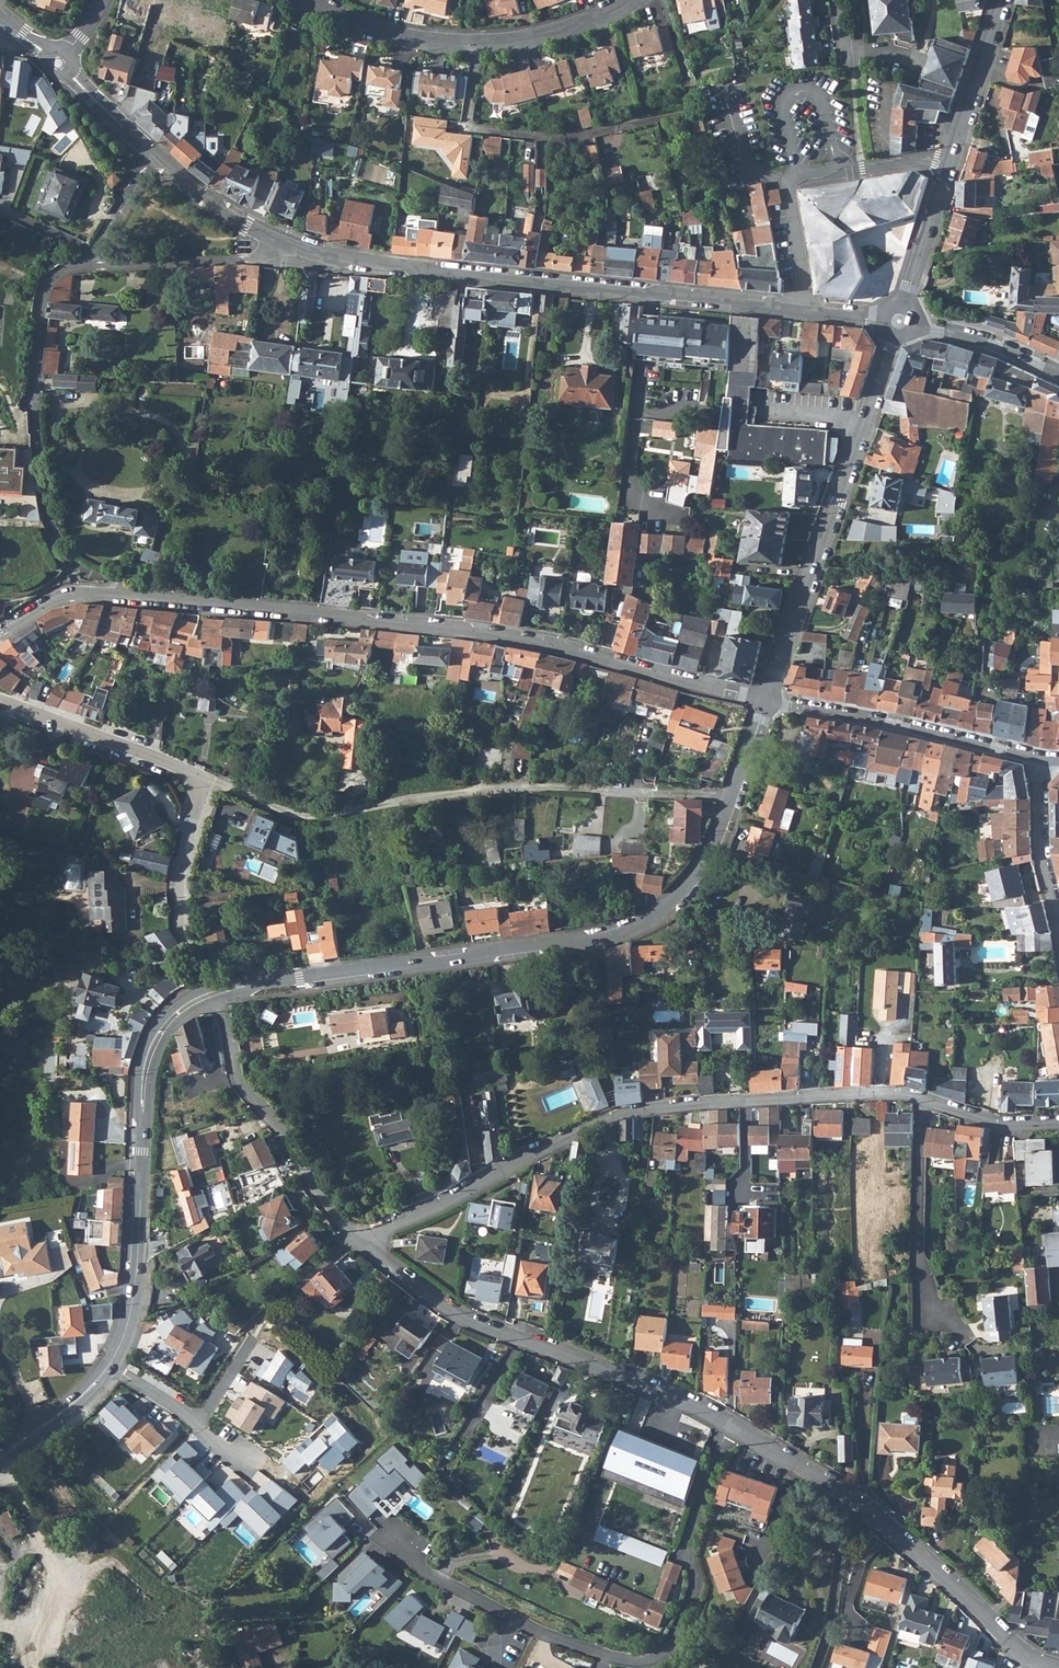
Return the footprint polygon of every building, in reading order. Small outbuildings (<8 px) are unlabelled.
[(38,5),(55,11),(57,8),(64,10),(67,2),(69,3),(70,0),(40,0),(38,5)] [(146,26),(150,15),(219,49),(230,27),(224,24),(176,0),(123,0),(119,12),(146,26)] [(231,20),(267,30),(274,7),(251,0),(237,0),(231,20)] [(412,9),(413,5),(429,8),(428,12),(444,15),(447,0),(405,0),(404,7),(412,9)] [(490,17),(503,15),(502,13),(509,12),(510,16),(520,14),(518,0),(487,0),(490,17)] [(546,0),(535,0),(539,10),(549,6),(546,0)] [(682,13),(685,12),(687,22),(708,18),(708,21),(720,19),(717,0),(683,0),(679,1),(682,13)] [(814,17),(812,4),(812,0),(792,0),(794,19),(814,17)] [(875,30),(878,29),(879,33),(910,42),(911,38),(915,39),(912,17),(911,17),(909,0),(872,0),(875,30)] [(961,11),(984,7),(986,0),(959,0),(961,11)] [(790,20),(793,44),(818,41),(817,32),(817,27),(821,27),(819,16),(814,17),(794,19),(790,20)] [(640,34),(631,37),(636,56),(645,54),(664,50),(665,53),(675,50),(668,26),(659,29),(659,26),(646,30),(647,33),(640,35),(640,34)] [(964,30),(967,47),(972,48),(977,30),(964,30)] [(924,89),(956,98),(964,70),(961,69),(963,63),(966,64),(972,48),(967,47),(939,37),(924,89)] [(793,44),(796,68),(821,64),(820,55),(820,50),(824,49),(823,40),(818,41),(793,44)] [(128,84),(124,98),(135,101),(139,88),(157,94),(159,80),(158,79),(162,67),(167,51),(141,43),(136,59),(128,84)] [(577,59),(583,82),(591,80),(593,87),(615,81),(614,74),(622,71),(615,46),(600,51),(601,55),(597,56),(587,59),(586,56),(577,59)] [(1018,60),(1012,61),(1008,74),(1011,75),(1010,80),(1023,84),(1024,80),(1029,81),(1031,74),(1035,76),(1038,77),(1043,76),(1046,90),(1058,87),(1058,84),(1051,47),(1016,48),(1018,60)] [(102,77),(128,84),(136,59),(109,51),(102,77)] [(334,62),(324,60),(322,74),(320,74),(318,87),(331,89),(331,92),(333,94),(341,96),(345,94),(345,91),(351,92),(354,79),(362,80),(365,58),(354,57),(353,56),(341,54),(341,59),(340,64),(335,63),(334,62)] [(531,71),(538,96),(554,92),(554,90),(574,84),(567,59),(556,62),(556,64),(550,66),(550,64),(541,66),(541,69),(531,71)] [(17,71),(3,70),(2,87),(14,88),(14,97),(28,98),(28,90),(34,91),(49,116),(59,100),(44,76),(31,75),(32,67),(27,67),(28,62),(18,61),(17,71)] [(230,65),(225,71),(224,70),(222,75),(229,79),(230,77),(248,89),(254,78),(230,65)] [(404,70),(373,65),(368,93),(386,96),(385,104),(400,107),(403,88),(401,87),(404,70)] [(158,79),(159,80),(175,82),(176,69),(162,67),(158,79)] [(505,79),(494,79),(487,83),(487,95),(494,102),(507,102),(508,105),(538,96),(531,71),(531,69),(510,75),(510,78),(505,79)] [(437,98),(440,75),(416,71),(413,93),(421,94),(421,96),(437,98)] [(455,76),(440,75),(437,98),(452,101),(453,97),(464,99),(468,77),(455,75),(455,76)] [(260,92),(269,97),(273,90),(262,83),(260,92)] [(892,155),(916,151),(919,122),(936,123),(941,110),(951,112),(956,98),(924,89),(903,83),(898,101),(901,101),(899,107),(896,107),(892,155)] [(1004,87),(1001,98),(1004,99),(1002,106),(1006,107),(1004,115),(1010,117),(1007,127),(1024,133),(1023,137),(1032,140),(1039,117),(1034,112),(1041,91),(1027,94),(1004,87)] [(139,121),(160,141),(175,124),(177,120),(177,115),(175,112),(169,116),(155,103),(152,100),(141,112),(145,115),(139,121)] [(587,128),(595,125),(591,113),(582,115),(586,128),(587,128)] [(695,120),(698,135),(707,133),(703,119),(695,120)] [(160,141),(171,151),(184,138),(188,134),(175,124),(160,141)] [(171,151),(190,168),(204,153),(205,135),(206,133),(190,132),(188,134),(184,138),(171,151)] [(624,132),(599,135),(602,152),(626,149),(624,132)] [(190,168),(211,184),(225,164),(214,156),(217,149),(219,135),(205,135),(204,153),(190,168)] [(483,150),(482,152),(499,155),(502,138),(485,136),(483,150)] [(337,155),(338,141),(314,140),(314,153),(337,155)] [(211,184),(223,193),(224,190),(251,206),(254,195),(259,177),(259,175),(257,174),(240,163),(245,151),(239,147),(239,144),(235,142),(225,164),(211,184)] [(1,193),(4,171),(1,171),(3,155),(10,156),(9,163),(27,165),(32,149),(0,145),(0,192),(1,193)] [(601,161),(597,145),(586,145),(590,164),(601,161)] [(965,180),(987,176),(996,175),(1007,173),(1005,161),(992,163),(992,171),(983,169),(988,152),(976,148),(965,180)] [(1038,152),(1040,167),(1052,165),(1055,164),(1053,149),(1038,152)] [(1030,154),(1033,168),(1040,167),(1038,152),(1030,154)] [(406,167),(419,174),(422,167),(408,162),(406,167)] [(536,168),(536,163),(526,162),(524,189),(535,190),(535,183),(536,168)] [(603,170),(606,185),(607,185),(626,181),(622,166),(603,170)] [(419,174),(427,177),(430,171),(422,167),(419,174)] [(535,183),(545,184),(545,168),(536,168),(535,183)] [(261,177),(278,179),(279,171),(263,169),(261,177)] [(58,170),(43,209),(70,219),(85,180),(58,170)] [(865,277),(856,223),(866,222),(918,214),(929,178),(916,171),(802,189),(819,296),(851,300),(865,277)] [(434,182),(445,186),(446,185),(447,178),(437,173),(435,181),(434,182)] [(115,174),(109,181),(112,187),(113,187),(115,186),(116,186),(121,180),(121,179),(115,174)] [(959,181),(958,195),(959,195),(959,208),(963,208),(963,215),(981,221),(982,221),(983,219),(984,208),(977,207),(978,194),(995,194),(996,175),(987,176),(965,180),(959,181)] [(254,195),(270,203),(267,208),(280,214),(281,211),(293,217),(304,194),(295,190),(287,186),(280,182),(281,180),(278,179),(261,177),(259,177),(254,195)] [(287,186),(295,190),(297,184),(290,180),(287,186)] [(739,254),(742,270),(745,288),(780,292),(781,280),(781,270),(779,261),(775,245),(768,206),(763,182),(749,185),(757,227),(733,232),(736,243),(742,242),(745,255),(739,254)] [(763,182),(768,206),(781,203),(779,188),(767,190),(765,182),(763,182)] [(445,186),(442,203),(461,207),(459,222),(460,222),(472,224),(473,215),(476,195),(477,191),(446,185),(445,186)] [(641,192),(644,209),(654,207),(651,190),(641,192)] [(608,192),(608,208),(616,208),(615,192),(608,192)] [(329,224),(329,235),(329,241),(349,245),(350,237),(362,240),(361,247),(371,249),(374,235),(371,234),(376,206),(349,201),(343,227),(329,224)] [(309,229),(329,235),(329,224),(329,215),(321,214),(322,204),(311,204),(309,229)] [(608,208),(609,222),(617,222),(617,208),(616,208),(608,208)] [(986,219),(994,218),(994,208),(984,208),(983,219),(986,219)] [(687,217),(688,225),(700,224),(700,223),(703,222),(703,218),(700,216),(692,211),(682,214),(683,217),(687,217)] [(499,263),(528,266),(532,233),(532,228),(534,214),(526,213),(523,238),(502,236),(500,246),(500,247),(499,263)] [(943,253),(958,249),(973,247),(981,221),(963,215),(957,213),(953,225),(956,227),(951,241),(947,239),(943,253)] [(489,217),(473,215),(472,224),(470,235),(466,260),(499,263),(500,247),(500,246),(485,244),(489,217)] [(394,252),(433,257),(437,232),(438,223),(431,221),(428,240),(425,239),(426,231),(417,230),(416,239),(405,237),(395,236),(394,252)] [(609,222),(609,235),(618,234),(617,222),(609,222)] [(700,223),(700,224),(701,228),(702,233),(713,233),(713,232),(711,222),(703,222),(700,223)] [(537,267),(594,273),(596,245),(597,240),(597,236),(593,235),(592,239),(588,239),(587,257),(575,255),(575,257),(557,255),(557,253),(549,251),(553,224),(547,223),(543,223),(541,234),(537,267)] [(688,225),(690,234),(702,233),(701,228),(700,224),(688,225)] [(395,236),(405,237),(406,229),(399,228),(396,228),(395,236)] [(433,257),(454,259),(458,234),(437,232),(433,257)] [(528,266),(537,267),(541,234),(532,233),(528,266)] [(665,236),(645,233),(644,238),(642,244),(638,255),(635,277),(648,278),(659,279),(665,236)] [(454,259),(466,260),(470,235),(458,234),(454,259)] [(659,279),(674,281),(678,251),(668,250),(670,236),(666,236),(665,236),(659,279)] [(608,274),(635,277),(638,255),(642,244),(638,242),(635,252),(634,252),(633,261),(621,260),(621,248),(615,248),(610,247),(608,265),(608,274)] [(674,281),(686,282),(690,245),(687,244),(686,247),(684,246),(683,252),(678,251),(674,281)] [(594,273),(608,274),(608,265),(610,247),(596,245),(594,273)] [(686,282),(698,283),(698,277),(700,253),(697,252),(697,248),(693,247),(693,245),(690,245),(686,282)] [(698,283),(712,285),(714,262),(713,253),(713,249),(714,249),(714,245),(705,245),(705,248),(701,247),(700,253),(698,277),(698,283)] [(712,285),(741,288),(745,288),(742,270),(737,270),(733,251),(713,253),(714,262),(712,285)] [(233,266),(216,267),(188,268),(189,282),(217,281),(218,303),(217,313),(230,313),(230,298),(230,291),(235,291),(243,290),(253,292),(255,279),(260,279),(261,274),(259,273),(260,267),(244,265),(233,266)] [(1021,310),(1037,312),(1040,297),(1030,296),(1032,268),(1016,266),(1012,310),(1021,310)] [(306,271),(301,309),(314,311),(317,288),(318,277),(319,273),(306,271)] [(53,287),(49,317),(81,321),(83,306),(69,304),(73,275),(70,273),(53,287)] [(364,277),(351,276),(349,293),(361,295),(362,295),(362,290),(364,277)] [(364,277),(362,290),(387,292),(389,280),(364,277)] [(451,338),(448,365),(462,366),(466,322),(466,319),(478,321),(489,322),(489,318),(492,290),(469,288),(467,307),(455,306),(453,324),(452,338),(451,338)] [(534,295),(492,290),(489,318),(498,319),(498,325),(516,327),(517,313),(532,314),(532,309),(534,295)] [(359,317),(354,355),(367,356),(370,329),(369,328),(373,297),(373,296),(362,295),(359,317)] [(534,295),(532,309),(540,310),(542,295),(534,295)] [(540,310),(540,311),(548,312),(552,312),(553,308),(568,310),(569,298),(542,295),(540,310)] [(1041,329),(1042,323),(1044,312),(1058,313),(1058,298),(1054,298),(1040,297),(1037,312),(1035,328),(1041,329)] [(642,306),(616,303),(616,308),(616,309),(625,310),(621,339),(634,340),(634,343),(637,344),(640,318),(642,306)] [(1018,338),(1032,344),(1035,328),(1037,312),(1021,310),(1019,323),(1018,338)] [(539,317),(537,341),(546,342),(549,321),(548,321),(548,312),(540,311),(539,317)] [(296,348),(292,373),(293,373),(302,374),(303,376),(340,380),(341,379),(351,380),(354,355),(359,317),(346,315),(344,334),(351,335),(348,354),(344,353),(344,352),(328,350),(317,349),(306,348),(305,349),(296,348)] [(657,356),(657,361),(712,367),(712,363),(731,365),(732,326),(706,323),(707,320),(661,315),(660,320),(640,318),(637,344),(636,354),(657,356)] [(730,373),(729,386),(751,388),(755,388),(760,336),(761,318),(732,315),(732,326),(731,365),(731,369),(730,373)] [(761,318),(760,336),(781,338),(783,321),(761,318)] [(1007,333),(1018,338),(1019,323),(1009,322),(1007,331),(1007,333)] [(803,343),(802,355),(804,356),(818,358),(819,341),(834,343),(835,326),(806,323),(805,343),(803,343)] [(1032,344),(1048,351),(1056,328),(1042,323),(1041,329),(1035,328),(1032,344)] [(834,343),(833,347),(874,352),(876,348),(865,330),(835,326),(834,343)] [(1058,356),(1058,330),(1056,328),(1048,351),(1058,356)] [(47,333),(44,360),(57,361),(59,345),(56,344),(56,343),(57,334),(47,333)] [(213,340),(211,365),(226,367),(228,349),(235,350),(236,344),(236,340),(236,336),(214,333),(213,340)] [(226,367),(226,376),(231,376),(232,368),(251,370),(292,373),(296,348),(296,346),(275,343),(254,340),(254,338),(236,336),(236,340),(236,344),(235,350),(228,349),(226,367)] [(926,340),(914,344),(913,357),(919,359),(920,355),(927,357),(926,364),(930,365),(931,358),(937,359),(935,370),(946,373),(952,345),(926,340)] [(905,348),(887,399),(906,402),(909,425),(917,426),(966,431),(970,404),(971,403),(952,399),(940,396),(936,395),(926,393),(927,383),(928,378),(923,377),(924,372),(929,373),(931,365),(930,365),(926,364),(927,357),(920,355),(919,359),(913,357),(914,344),(905,348)] [(952,345),(946,373),(968,379),(970,373),(975,352),(957,346),(952,345)] [(833,347),(832,359),(847,361),(846,370),(851,371),(850,381),(865,382),(874,352),(833,347)] [(975,352),(970,373),(983,376),(980,389),(989,392),(999,359),(975,352)] [(787,355),(775,354),(773,381),(785,382),(801,383),(804,358),(804,356),(802,355),(798,354),(787,353),(787,355)] [(630,354),(628,377),(633,378),(636,354),(630,354)] [(378,362),(376,384),(433,390),(434,377),(435,363),(425,362),(381,357),(379,357),(378,362)] [(974,387),(973,394),(980,396),(1033,410),(1028,432),(1044,435),(1047,421),(1051,401),(1052,396),(1036,390),(1039,377),(999,359),(989,392),(980,389),(974,387)] [(44,360),(42,374),(56,374),(57,361),(44,360)] [(482,380),(496,381),(498,362),(484,361),(482,380)] [(211,365),(209,374),(226,376),(226,367),(211,365)] [(564,378),(562,403),(612,408),(615,377),(598,375),(598,372),(598,370),(596,369),(596,367),(595,365),(591,365),(588,367),(588,368),(586,368),(585,370),(571,369),(570,371),(570,378),(564,378)] [(232,368),(231,376),(250,378),(251,370),(232,368)] [(830,384),(830,395),(832,395),(835,396),(860,398),(862,390),(846,389),(839,388),(840,369),(832,369),(830,384)] [(79,375),(56,374),(56,387),(78,388),(79,387),(79,375)] [(79,375),(79,387),(98,387),(99,376),(79,375)] [(1039,377),(1036,390),(1052,396),(1051,401),(1058,404),(1058,387),(1039,377)] [(291,380),(287,402),(294,404),(295,399),(299,398),(300,381),(291,380)] [(850,381),(846,389),(862,390),(865,382),(850,381)] [(785,382),(784,391),(800,392),(801,383),(785,382)] [(801,383),(800,392),(821,394),(822,390),(822,385),(801,383)] [(927,383),(926,393),(936,395),(937,388),(930,387),(930,384),(927,383)] [(822,390),(821,394),(830,395),(830,384),(822,384),(822,385),(822,390)] [(953,391),(952,399),(971,403),(972,401),(973,394),(974,387),(966,385),(965,392),(953,391)] [(722,432),(718,458),(740,460),(803,464),(827,466),(830,434),(830,431),(755,425),(756,414),(748,413),(751,388),(729,386),(728,394),(725,411),(722,432)] [(941,390),(940,396),(952,399),(953,391),(941,390)] [(887,399),(882,413),(901,416),(902,428),(905,428),(907,438),(911,438),(911,435),(909,425),(906,402),(887,399)] [(1047,421),(1058,423),(1058,404),(1051,401),(1047,421)] [(457,408),(456,418),(461,418),(475,420),(476,416),(476,410),(457,408)] [(475,422),(474,434),(481,434),(482,417),(476,416),(475,420),(475,422)] [(456,418),(455,432),(474,434),(475,422),(475,420),(461,418),(456,418)] [(678,423),(656,421),(655,435),(677,437),(678,423)] [(1042,444),(1058,447),(1058,442),(1058,423),(1047,421),(1044,435),(1042,444)] [(917,426),(909,425),(911,435),(918,435),(917,426)] [(722,432),(701,428),(697,456),(703,457),(717,459),(718,458),(722,432)] [(867,455),(864,463),(880,469),(882,462),(904,469),(901,476),(905,478),(911,480),(918,461),(917,459),(921,448),(912,445),(911,449),(898,444),(898,442),(888,438),(886,438),(882,448),(880,447),(876,458),(867,455)] [(1040,453),(1039,461),(1054,465),(1058,447),(1042,444),(1040,453)] [(27,494),(28,466),(18,465),(19,449),(0,448),(0,493),(27,494)] [(700,477),(699,486),(704,486),(705,486),(704,489),(703,493),(711,495),(717,459),(703,457),(702,464),(700,477)] [(699,486),(700,477),(689,475),(691,463),(672,460),(666,501),(684,507),(685,499),(689,493),(694,491),(698,492),(699,486)] [(1035,481),(1051,484),(1053,475),(1057,476),(1058,470),(1058,469),(1058,466),(1054,465),(1039,461),(1035,481)] [(788,469),(786,504),(811,506),(814,471),(788,469)] [(901,476),(881,469),(873,507),(898,512),(903,490),(905,478),(901,476)] [(1027,477),(1020,480),(1022,486),(1030,482),(1027,477)] [(911,480),(905,478),(903,490),(919,493),(921,483),(911,480)] [(957,494),(931,486),(930,492),(940,494),(938,513),(942,513),(954,513),(955,513),(955,503),(957,494)] [(214,500),(192,496),(191,503),(213,509),(214,500)] [(137,528),(136,535),(157,539),(162,515),(162,512),(140,508),(140,511),(105,505),(105,502),(88,499),(84,521),(101,525),(102,522),(137,528)] [(711,499),(710,509),(725,510),(725,508),(726,500),(711,499)] [(741,524),(739,536),(746,537),(787,539),(792,512),(752,510),(751,511),(748,525),(741,524)] [(882,527),(855,520),(848,542),(900,542),(900,527),(882,527)] [(612,556),(609,583),(632,586),(636,553),(638,535),(639,526),(626,525),(616,524),(612,550),(612,556)] [(664,536),(663,554),(703,556),(708,530),(703,531),(701,538),(664,536)] [(708,530),(703,556),(711,556),(716,553),(719,532),(708,530)] [(638,535),(636,553),(653,553),(663,554),(664,536),(638,535)] [(746,537),(741,564),(770,565),(781,566),(787,539),(746,537)] [(442,552),(443,544),(431,543),(431,552),(442,552)] [(430,552),(402,550),(401,562),(400,562),(398,582),(439,586),(441,561),(429,560),(430,552)] [(163,555),(154,553),(147,551),(145,564),(158,567),(161,567),(162,562),(161,562),(163,555)] [(163,555),(161,562),(162,562),(170,564),(172,556),(163,555)] [(327,579),(324,605),(355,607),(357,582),(375,584),(377,563),(366,562),(366,561),(349,559),(349,561),(337,559),(335,580),(327,579)] [(713,559),(714,578),(722,580),(733,582),(733,577),(733,567),(733,563),(713,559)] [(446,574),(444,592),(443,592),(442,607),(449,608),(450,603),(466,605),(468,593),(467,593),(470,578),(473,564),(461,563),(460,572),(453,571),(452,574),(446,574)] [(854,591),(864,595),(878,567),(867,567),(862,578),(860,577),(854,591)] [(894,568),(888,594),(908,599),(914,572),(914,569),(894,568)] [(948,570),(947,593),(955,594),(956,584),(956,571),(955,570),(948,570)] [(596,610),(605,611),(608,586),(599,586),(598,584),(591,583),(592,576),(590,574),(578,572),(577,582),(576,582),(573,607),(583,609),(583,613),(585,614),(594,615),(596,614),(596,610)] [(528,603),(539,604),(540,605),(551,606),(560,607),(563,581),(556,580),(555,579),(543,577),(543,578),(531,577),(529,598),(528,603)] [(750,578),(738,577),(734,604),(731,604),(730,605),(729,610),(734,610),(735,605),(780,609),(784,590),(750,587),(751,579),(750,578)] [(466,605),(466,618),(490,621),(520,627),(522,628),(528,603),(506,597),(504,608),(494,607),(495,602),(478,599),(481,580),(470,578),(467,593),(468,593),(466,605)] [(722,580),(714,578),(714,585),(714,590),(722,592),(722,580)] [(956,584),(955,594),(965,594),(966,584),(956,584)] [(832,587),(824,610),(844,617),(852,594),(832,587)] [(946,593),(943,612),(976,613),(977,594),(965,594),(955,594),(947,593),(946,593)] [(630,594),(623,617),(647,624),(652,608),(652,603),(634,596),(630,594)] [(79,604),(66,607),(72,616),(74,616),(83,630),(85,624),(92,605),(79,604)] [(98,642),(99,636),(106,607),(92,605),(85,624),(83,630),(82,632),(77,638),(75,639),(85,642),(94,645),(96,645),(98,642)] [(860,606),(857,611),(866,616),(869,610),(860,606)] [(53,609),(39,619),(48,631),(66,619),(77,638),(82,632),(83,630),(74,616),(72,616),(66,607),(53,609)] [(106,607),(99,636),(113,640),(118,641),(120,633),(126,618),(129,609),(106,607)] [(647,624),(647,626),(657,634),(680,640),(686,615),(657,609),(652,608),(647,624)] [(120,633),(124,635),(135,637),(137,630),(141,610),(129,609),(126,618),(120,633)] [(141,610),(137,630),(146,632),(145,637),(144,639),(151,641),(152,640),(154,634),(155,629),(161,612),(141,610)] [(843,637),(843,638),(856,640),(866,617),(856,611),(843,637)] [(152,640),(151,641),(153,642),(152,645),(152,649),(170,654),(176,625),(178,619),(179,614),(161,612),(155,629),(154,634),(152,640)] [(734,613),(731,624),(741,626),(743,615),(734,613)] [(686,615),(680,640),(704,647),(707,635),(708,634),(712,622),(712,620),(686,615)] [(617,643),(615,649),(639,656),(647,626),(647,624),(623,617),(617,643)] [(225,663),(225,665),(234,666),(234,662),(235,652),(232,651),(232,643),(233,638),(236,638),(256,640),(257,623),(257,621),(227,618),(227,622),(227,625),(226,637),(225,645),(225,651),(224,654),(225,663)] [(168,673),(176,675),(183,670),(184,662),(179,661),(181,656),(183,656),(184,652),(181,651),(181,650),(179,649),(180,646),(186,647),(185,649),(187,651),(189,651),(188,657),(205,659),(206,648),(206,642),(200,641),(194,639),(197,625),(181,620),(178,619),(176,625),(170,654),(169,659),(168,664),(168,673)] [(207,620),(206,642),(206,648),(219,649),(220,665),(225,665),(225,663),(224,654),(225,651),(225,645),(226,637),(227,625),(227,622),(216,621),(207,620)] [(712,622),(708,634),(724,637),(724,635),(725,628),(726,623),(712,620),(712,622)] [(36,621),(12,637),(23,650),(29,647),(34,653),(41,647),(39,645),(36,640),(45,634),(38,624),(36,621)] [(257,623),(256,640),(271,641),(272,623),(257,621),(257,623)] [(725,628),(724,635),(730,636),(740,638),(741,633),(741,626),(731,624),(726,623),(725,628)] [(297,625),(285,624),(284,643),(286,643),(293,643),(297,643),(297,625)] [(308,626),(297,625),(297,643),(308,644),(308,626)] [(647,626),(639,656),(651,659),(652,656),(656,639),(657,634),(647,626)] [(999,639),(999,642),(1012,645),(1015,637),(1016,632),(1017,628),(1016,628),(1008,627),(1006,640),(999,639)] [(604,629),(602,646),(612,649),(615,633),(614,632),(604,629)] [(137,630),(135,637),(144,639),(145,637),(146,632),(137,630)] [(320,640),(319,655),(337,657),(337,661),(371,664),(374,647),(377,632),(362,630),(362,643),(320,640)] [(377,632),(374,647),(397,649),(399,634),(379,632),(377,632)] [(827,635),(805,632),(802,641),(826,644),(827,635)] [(396,650),(395,663),(401,663),(402,654),(418,655),(418,663),(452,667),(453,650),(424,648),(425,636),(399,634),(397,649),(396,650)] [(652,656),(651,659),(673,665),(680,640),(657,634),(656,639),(652,656)] [(730,636),(720,677),(745,683),(752,684),(753,681),(761,642),(740,638),(730,636)] [(0,645),(0,655),(8,661),(14,665),(19,669),(27,662),(31,666),(37,668),(41,673),(42,674),(46,669),(34,653),(29,647),(23,650),(12,637),(0,645)] [(144,639),(142,647),(152,649),(152,645),(153,642),(151,641),(144,639)] [(983,639),(983,647),(996,649),(997,642),(983,639)] [(452,667),(448,689),(460,690),(462,678),(465,661),(470,662),(474,642),(463,641),(455,640),(453,650),(452,667)] [(680,640),(673,665),(686,669),(697,671),(703,649),(704,647),(680,640)] [(500,646),(478,642),(473,664),(494,668),(492,678),(504,681),(504,679),(505,677),(506,669),(510,649),(500,647),(500,646)] [(996,649),(995,667),(1005,671),(1012,645),(999,642),(997,642),(996,649)] [(133,644),(129,650),(137,653),(139,646),(133,644)] [(506,669),(505,677),(511,679),(520,681),(519,690),(531,692),(537,681),(538,676),(541,661),(543,654),(510,648),(510,649),(506,669)] [(152,649),(149,659),(168,664),(169,659),(170,654),(152,649)] [(823,681),(822,698),(847,702),(853,664),(854,652),(840,651),(836,682),(829,681),(823,680),(823,681)] [(538,676),(537,681),(543,682),(558,686),(559,688),(572,691),(574,687),(574,684),(575,678),(573,677),(574,671),(576,662),(543,654),(541,661),(538,676)] [(0,655),(0,686),(14,692),(22,678),(20,677),(19,678),(12,672),(9,676),(2,670),(4,667),(8,662),(8,661),(0,655)] [(794,661),(789,676),(806,679),(807,668),(801,667),(801,662),(794,661)] [(865,686),(862,705),(879,708),(886,680),(880,678),(881,672),(883,664),(872,662),(868,677),(875,679),(873,687),(865,686)] [(471,674),(492,678),(494,668),(473,664),(471,674)] [(853,664),(847,702),(862,705),(865,686),(860,685),(863,666),(853,664)] [(588,665),(585,679),(606,685),(610,672),(588,665)] [(12,672),(4,667),(2,670),(9,676),(12,672)] [(925,671),(906,667),(903,679),(902,681),(900,693),(902,694),(898,712),(915,716),(919,697),(919,696),(922,688),(925,671)] [(813,668),(812,679),(823,681),(823,680),(825,669),(813,668)] [(925,671),(922,688),(928,689),(931,675),(940,677),(942,673),(926,669),(925,671)] [(616,673),(610,672),(606,685),(604,694),(615,697),(613,701),(630,706),(632,700),(635,701),(636,699),(644,701),(643,703),(646,704),(647,702),(656,704),(655,707),(658,708),(659,705),(674,709),(674,708),(679,691),(640,679),(637,679),(634,678),(616,673)] [(886,680),(879,708),(898,712),(902,694),(900,693),(902,681),(884,677),(884,672),(881,672),(880,678),(886,680)] [(1052,675),(1028,675),(1027,690),(1046,690),(1046,701),(1057,701),(1056,694),(1052,694),(1052,681),(1052,675)] [(806,679),(789,676),(786,685),(791,692),(822,698),(823,681),(812,679),(806,679)] [(946,679),(944,689),(940,704),(945,706),(944,722),(961,727),(964,712),(970,713),(972,701),(972,699),(956,694),(959,682),(946,679)] [(33,684),(29,694),(37,698),(43,684),(35,681),(33,684)] [(89,703),(84,715),(104,723),(105,720),(114,685),(114,684),(103,681),(101,687),(100,689),(98,698),(95,697),(94,701),(93,704),(89,703)] [(527,703),(523,712),(533,715),(543,682),(537,681),(531,692),(527,703)] [(56,685),(47,704),(58,707),(69,689),(56,685)] [(919,697),(915,716),(944,722),(945,706),(940,704),(944,689),(933,687),(930,700),(919,697)] [(572,691),(559,688),(558,692),(570,696),(572,691)] [(69,689),(58,707),(76,714),(77,713),(79,707),(82,701),(84,694),(69,689)] [(201,693),(201,694),(201,699),(199,699),(198,708),(216,710),(216,694),(201,693)] [(84,694),(82,701),(89,703),(93,704),(94,701),(95,697),(84,694)] [(349,698),(335,699),(335,704),(328,703),(328,707),(321,707),(320,717),(312,716),(309,720),(309,725),(312,728),(318,729),(318,731),(330,732),(331,730),(348,732),(348,743),(346,744),(346,756),(347,756),(346,768),(349,768),(354,719),(346,718),(347,710),(355,710),(356,698),(354,697),(349,698)] [(964,712),(961,727),(976,730),(978,715),(977,715),(980,702),(972,701),(970,713),(964,712)] [(995,735),(1011,739),(1014,703),(1003,702),(999,701),(999,706),(995,735)] [(1036,703),(1036,706),(1045,707),(1044,747),(1058,747),(1058,721),(1053,720),(1053,708),(1058,708),(1057,701),(1046,701),(1040,703),(1036,703)] [(980,702),(977,715),(978,715),(994,719),(995,706),(980,702)] [(1036,703),(1033,702),(1030,744),(1042,747),(1044,747),(1045,707),(1036,706),(1036,703)] [(1014,703),(1011,739),(1026,743),(1027,726),(1028,706),(1014,703)] [(672,718),(668,730),(676,733),(673,742),(682,745),(683,742),(698,747),(697,750),(701,752),(705,753),(708,747),(710,740),(711,737),(707,736),(710,730),(713,731),(717,718),(706,714),(686,708),(684,712),(681,721),(676,720),(672,718)] [(672,716),(672,718),(676,720),(681,721),(684,712),(674,708),(674,709),(672,716)] [(978,715),(976,730),(992,734),(994,719),(978,715)] [(832,722),(810,718),(807,733),(804,733),(800,756),(822,760),(822,755),(837,757),(838,750),(828,747),(829,743),(832,722)] [(354,719),(349,768),(364,769),(365,769),(365,759),(369,720),(354,719)] [(152,721),(152,737),(163,741),(164,728),(164,721),(152,721)] [(832,722),(829,743),(833,744),(834,740),(839,741),(839,737),(855,740),(858,727),(832,722)] [(858,727),(855,740),(866,742),(867,739),(871,740),(881,742),(883,732),(858,727)] [(872,755),(870,754),(867,769),(864,780),(875,783),(877,774),(884,776),(883,784),(901,788),(901,786),(901,782),(898,781),(900,776),(903,766),(907,751),(909,751),(912,737),(883,732),(881,742),(877,757),(872,755)] [(907,751),(903,766),(909,767),(915,768),(917,760),(922,740),(912,737),(909,751),(907,751)] [(710,740),(708,747),(718,751),(715,759),(727,763),(732,748),(710,740)] [(868,750),(868,753),(870,754),(872,755),(877,757),(881,742),(871,740),(868,750)] [(915,768),(908,791),(918,792),(921,782),(922,777),(923,775),(925,771),(931,742),(922,740),(917,760),(915,768)] [(505,772),(514,772),(516,742),(507,742),(505,771),(505,772)] [(945,745),(931,742),(925,771),(923,775),(922,777),(921,782),(924,783),(919,807),(931,810),(933,800),(935,793),(936,786),(939,774),(945,745)] [(936,786),(935,793),(939,794),(945,795),(950,774),(955,775),(960,749),(945,745),(939,774),(936,786)] [(960,749),(955,775),(962,776),(960,791),(969,792),(972,777),(968,777),(970,769),(973,755),(974,755),(974,752),(960,749)] [(838,750),(837,757),(839,758),(847,759),(849,752),(838,750)] [(822,755),(822,760),(838,763),(839,758),(837,757),(822,755)] [(969,792),(967,801),(974,800),(985,799),(989,786),(991,777),(994,778),(996,772),(1003,774),(1006,760),(984,755),(983,757),(984,757),(982,772),(981,779),(972,777),(969,792)] [(973,755),(970,769),(982,772),(984,757),(983,757),(974,755),(973,755)] [(48,767),(37,794),(39,796),(61,804),(70,781),(85,786),(93,767),(69,758),(63,772),(48,767)] [(989,786),(985,799),(986,799),(1029,798),(1028,793),(1028,787),(1024,764),(1006,760),(1003,774),(1002,775),(1007,775),(1007,785),(989,786)] [(843,764),(841,774),(849,776),(852,765),(843,764)] [(900,776),(898,781),(901,782),(904,783),(905,782),(909,767),(903,766),(900,776)] [(765,830),(777,834),(786,836),(793,811),(784,808),(788,792),(770,786),(762,815),(768,817),(765,830)] [(116,801),(123,814),(128,811),(137,827),(132,830),(137,840),(163,826),(153,809),(150,810),(146,802),(149,800),(143,788),(116,801)] [(1029,798),(986,799),(986,805),(1003,804),(1003,802),(1007,802),(1007,812),(1029,810),(1029,798)] [(703,802),(678,800),(677,828),(674,828),(673,841),(700,842),(701,816),(702,816),(703,802)] [(933,800),(931,810),(939,812),(942,802),(938,801),(933,800)] [(1007,812),(998,812),(991,813),(992,828),(1004,827),(1007,826),(1030,825),(1029,810),(1007,812)] [(128,811),(123,814),(119,816),(127,832),(131,830),(132,830),(137,827),(128,811)] [(265,844),(299,857),(297,838),(271,828),(274,820),(260,815),(250,839),(265,844)] [(517,819),(517,841),(525,840),(525,819),(517,819)] [(1007,826),(1004,827),(992,828),(993,834),(998,840),(1005,839),(1006,851),(1013,851),(1012,855),(1030,851),(1030,847),(1030,839),(1030,825),(1007,826)] [(765,830),(754,827),(748,849),(771,856),(777,834),(765,830)] [(215,831),(208,843),(217,848),(224,836),(215,831)] [(575,851),(601,852),(601,847),(602,834),(577,833),(575,851)] [(250,839),(249,842),(264,848),(265,844),(250,839)] [(977,842),(980,862),(1003,857),(1002,849),(994,850),(992,839),(977,842)] [(622,848),(622,856),(646,857),(647,841),(623,840),(622,848)] [(539,846),(525,845),(525,862),(545,858),(550,858),(550,849),(539,849),(539,846)] [(505,850),(508,865),(525,862),(523,848),(522,847),(505,850)] [(601,852),(601,855),(610,856),(622,856),(622,848),(601,847),(601,852)] [(497,848),(487,850),(489,863),(501,861),(498,849),(497,848)] [(134,867),(166,874),(170,857),(138,850),(134,867)] [(1030,851),(1012,855),(1014,864),(1017,864),(1032,860),(1030,854),(1030,851)] [(441,855),(433,856),(435,870),(443,869),(442,863),(441,855)] [(622,856),(610,856),(613,876),(626,873),(626,872),(637,873),(630,908),(630,912),(639,908),(639,907),(642,890),(645,874),(648,857),(646,857),(622,856)] [(815,856),(810,875),(820,877),(825,858),(815,856)] [(990,901),(992,907),(1006,906),(1018,906),(1024,904),(1022,893),(1024,893),(1021,882),(1017,864),(1014,864),(985,872),(993,900),(990,901)] [(106,890),(98,891),(99,907),(103,907),(105,932),(122,931),(121,921),(127,920),(126,910),(124,910),(123,902),(126,902),(125,889),(119,889),(118,881),(115,881),(115,871),(100,872),(100,883),(106,882),(106,890)] [(645,874),(642,890),(662,892),(664,876),(645,874)] [(336,879),(330,880),(332,891),(339,890),(339,887),(338,879),(336,879)] [(100,883),(97,883),(98,891),(106,890),(106,882),(100,883)] [(757,901),(758,884),(735,884),(735,900),(757,901)] [(892,885),(890,896),(893,896),(901,897),(903,887),(892,885)] [(800,895),(789,892),(786,905),(789,905),(781,935),(786,936),(785,937),(795,939),(797,939),(802,940),(815,891),(802,888),(800,895)] [(203,894),(205,905),(237,900),(236,894),(235,894),(222,896),(221,891),(203,894)] [(297,893),(286,895),(287,903),(299,902),(297,893)] [(237,900),(205,905),(206,916),(216,915),(232,913),(247,911),(246,908),(245,900),(244,899),(237,900)] [(511,918),(514,937),(540,933),(543,932),(551,931),(550,916),(549,908),(548,900),(536,902),(537,910),(510,914),(511,918)] [(1018,906),(1006,906),(1013,936),(1016,936),(1024,935),(1031,934),(1050,932),(1048,925),(1042,900),(1024,904),(1018,906)] [(293,923),(289,923),(271,926),(272,939),(291,936),(294,935),(296,950),(309,948),(304,904),(291,906),(291,912),(293,923)] [(431,910),(422,912),(426,938),(431,938),(438,937),(438,932),(444,931),(444,933),(455,931),(452,910),(451,905),(431,908),(431,910)] [(469,912),(472,934),(501,929),(502,936),(502,938),(514,937),(511,918),(499,919),(498,908),(496,908),(469,912)] [(339,955),(335,921),(328,922),(328,927),(322,928),(326,957),(339,955)] [(226,924),(208,926),(209,941),(228,939),(226,924)] [(167,929),(162,932),(174,949),(178,946),(167,929)] [(919,931),(919,938),(918,951),(936,950),(938,984),(956,984),(955,945),(971,946),(971,935),(954,933),(954,936),(942,933),(924,931),(924,932),(919,931)] [(1018,951),(1053,947),(1052,945),(1051,937),(1050,932),(1031,934),(1024,935),(1025,943),(1017,944),(1018,951)] [(1016,936),(1017,944),(1025,943),(1024,935),(1016,936)] [(614,947),(607,949),(609,971),(609,977),(611,1001),(618,1001),(617,976),(634,974),(632,946),(631,942),(627,944),(623,945),(614,947)] [(673,944),(632,946),(634,974),(645,974),(644,961),(655,961),(664,960),(664,966),(674,966),(673,944)] [(174,949),(171,951),(177,959),(182,957),(186,962),(201,980),(203,979),(217,977),(190,951),(184,955),(178,946),(174,949)] [(607,949),(592,951),(594,973),(609,971),(607,949)] [(756,949),(755,968),(780,969),(781,950),(756,949)] [(182,957),(177,959),(181,966),(186,962),(182,957)] [(480,968),(470,969),(472,979),(483,977),(480,968)] [(880,1007),(879,1018),(894,1019),(898,971),(877,970),(875,999),(881,1000),(880,1007)] [(915,990),(916,973),(907,972),(905,991),(914,992),(915,990)] [(87,973),(80,1002),(85,1003),(94,1006),(100,1007),(101,1002),(119,1007),(124,986),(106,982),(107,978),(87,973)] [(151,994),(161,1004),(175,991),(181,987),(174,979),(165,980),(151,994)] [(1058,984),(1015,989),(1006,990),(1007,1002),(1038,998),(1037,1022),(1058,1022),(1058,984)] [(517,993),(498,996),(503,1023),(537,1018),(537,1017),(546,1015),(545,1006),(543,995),(533,996),(532,990),(531,988),(519,990),(517,992),(517,993)] [(85,1003),(82,1017),(91,1020),(94,1006),(85,1003)] [(147,1023),(153,1014),(142,1006),(139,1010),(137,1009),(124,1032),(117,1029),(117,1038),(96,1037),(96,1036),(88,1034),(88,1041),(89,1041),(96,1040),(96,1047),(126,1048),(125,1057),(133,1057),(137,1045),(142,1032),(147,1023)] [(388,1008),(362,1011),(364,1030),(366,1043),(392,1039),(392,1038),(407,1036),(405,1022),(390,1024),(388,1008)] [(1012,1017),(1012,1023),(1029,1023),(1029,1010),(1013,1011),(1012,1012),(1009,1012),(1009,1017),(1012,1017)] [(364,1030),(362,1011),(333,1015),(335,1034),(364,1030)] [(838,1069),(837,1085),(853,1084),(855,1035),(856,1014),(841,1013),(839,1060),(831,1060),(830,1069),(838,1069)] [(753,1014),(699,1014),(699,1031),(699,1046),(699,1051),(713,1050),(713,1033),(738,1033),(739,1050),(753,1050),(753,1014)] [(185,1025),(178,1032),(190,1073),(204,1068),(200,1054),(207,1052),(197,1016),(185,1025)] [(1036,1027),(1045,1032),(1045,1035),(1058,1033),(1058,1022),(1037,1022),(1036,1027)] [(289,1028),(262,1032),(265,1048),(292,1044),(289,1028)] [(681,1032),(659,1033),(660,1048),(656,1048),(656,1061),(640,1062),(641,1080),(642,1089),(663,1088),(662,1071),(674,1071),(675,1084),(699,1083),(699,1072),(698,1062),(685,1062),(682,1060),(682,1049),(685,1046),(699,1046),(699,1031),(681,1031),(681,1032)] [(784,1033),(784,1051),(800,1052),(800,1050),(807,1050),(807,1043),(808,1043),(808,1033),(784,1033)] [(1045,1035),(1046,1038),(1043,1042),(1044,1048),(1058,1046),(1058,1033),(1045,1035)] [(855,1035),(853,1084),(871,1084),(873,1049),(869,1048),(870,1037),(866,1037),(866,1035),(855,1035)] [(895,1041),(891,1084),(907,1084),(908,1085),(910,1050),(911,1043),(895,1041)] [(1044,1048),(1044,1054),(1048,1057),(1048,1060),(1058,1059),(1058,1046),(1044,1048)] [(96,1048),(95,1065),(124,1066),(124,1074),(130,1074),(131,1067),(133,1057),(125,1057),(126,1048),(96,1047),(96,1048)] [(953,1056),(953,1078),(966,1080),(975,1081),(980,1047),(954,1047),(953,1056)] [(910,1050),(908,1085),(925,1090),(928,1052),(910,1050)] [(569,1076),(576,1074),(571,1051),(559,1053),(562,1070),(568,1069),(569,1076)] [(784,1051),(784,1064),(800,1064),(800,1052),(784,1051)] [(1058,1073),(1058,1059),(1048,1060),(1049,1064),(1046,1067),(1047,1075),(1058,1073)] [(784,1069),(783,1076),(800,1076),(800,1064),(784,1064),(784,1069)] [(562,1070),(558,1070),(559,1072),(560,1078),(569,1076),(568,1069),(562,1070)] [(784,1069),(752,1072),(752,1092),(783,1089),(783,1076),(784,1069)] [(699,1072),(699,1083),(700,1094),(714,1093),(713,1072),(699,1072)] [(595,1073),(583,1078),(590,1095),(587,1097),(591,1106),(594,1104),(596,1109),(608,1104),(595,1073)] [(1035,1081),(1041,1080),(1041,1082),(1038,1083),(1040,1105),(1058,1104),(1058,1073),(1047,1075),(1035,1077),(1035,1081)] [(507,1074),(491,1077),(493,1085),(506,1083),(509,1082),(507,1074)] [(617,1105),(617,1107),(643,1102),(642,1089),(641,1080),(623,1081),(622,1075),(615,1076),(616,1087),(617,1105)] [(800,1076),(783,1076),(783,1089),(800,1088),(800,1076)] [(938,1077),(936,1094),(951,1099),(952,1079),(938,1077)] [(952,1079),(951,1099),(965,1103),(966,1080),(953,1078),(952,1079)] [(1016,1104),(1034,1104),(1035,1082),(1004,1081),(1004,1109),(1005,1110),(1015,1110),(1016,1110),(1016,1104)] [(506,1083),(493,1085),(493,1091),(493,1093),(508,1090),(506,1083)] [(493,1091),(486,1092),(487,1100),(480,1101),(483,1123),(491,1122),(492,1130),(499,1129),(496,1111),(493,1093),(493,1091)] [(431,1190),(432,1191),(434,1192),(436,1194),(447,1190),(471,1173),(465,1134),(460,1095),(452,1096),(449,1096),(454,1130),(447,1131),(448,1140),(456,1139),(460,1162),(454,1173),(432,1188),(431,1190)] [(877,1101),(877,1119),(887,1119),(887,1112),(887,1101),(877,1101)] [(74,1102),(72,1140),(69,1174),(91,1176),(94,1142),(97,1104),(74,1102)] [(781,1106),(759,1108),(760,1126),(751,1126),(750,1144),(752,1144),(752,1153),(768,1153),(768,1145),(780,1144),(780,1132),(780,1131),(781,1106)] [(727,1110),(718,1110),(719,1145),(740,1145),(739,1124),(727,1124),(727,1110)] [(816,1135),(831,1135),(831,1110),(816,1110),(816,1135)] [(831,1110),(831,1135),(843,1135),(843,1110),(831,1110)] [(708,1111),(699,1112),(699,1121),(702,1124),(705,1124),(708,1124),(708,1111)] [(887,1119),(886,1145),(912,1145),(912,1112),(887,1112),(887,1119)] [(636,1119),(622,1122),(623,1140),(646,1139),(646,1117),(636,1119)] [(868,1117),(854,1117),(853,1133),(869,1133),(868,1117)] [(384,1127),(376,1129),(375,1129),(380,1145),(382,1144),(388,1142),(389,1144),(418,1137),(413,1118),(398,1122),(383,1126),(384,1127)] [(804,1135),(796,1136),(796,1165),(812,1165),(812,1119),(804,1119),(804,1135)] [(977,1181),(984,1181),(986,1166),(977,1166),(979,1152),(983,1128),(958,1125),(958,1129),(954,1158),(953,1159),(954,1179),(964,1180),(965,1172),(978,1174),(977,1181)] [(954,1158),(958,1129),(945,1127),(945,1129),(937,1128),(929,1127),(929,1131),(926,1152),(926,1155),(953,1159),(954,1158)] [(678,1136),(676,1159),(688,1160),(689,1149),(706,1150),(706,1130),(700,1129),(689,1128),(679,1128),(678,1136)] [(492,1130),(484,1131),(489,1162),(503,1154),(499,1129),(492,1130)] [(188,1131),(173,1136),(180,1163),(191,1160),(194,1169),(216,1162),(207,1131),(189,1136),(188,1131)] [(788,1131),(780,1131),(780,1132),(780,1144),(780,1168),(796,1168),(796,1165),(796,1136),(788,1135),(788,1131)] [(656,1157),(676,1159),(678,1136),(658,1134),(656,1157)] [(265,1136),(246,1144),(257,1168),(276,1162),(265,1136)] [(1044,1139),(1013,1140),(1015,1159),(1015,1160),(1028,1159),(1029,1184),(1053,1184),(1053,1159),(1045,1159),(1044,1139)] [(573,1142),(570,1159),(574,1160),(584,1161),(587,1144),(573,1142)] [(706,1170),(706,1153),(696,1153),(695,1170),(706,1170)] [(984,1181),(983,1192),(1001,1190),(1004,1193),(1018,1192),(1015,1160),(1015,1159),(999,1160),(999,1163),(987,1164),(986,1166),(984,1181)] [(186,1167),(174,1169),(186,1211),(187,1211),(191,1223),(192,1222),(198,1232),(211,1225),(206,1215),(200,1218),(197,1208),(208,1204),(205,1194),(204,1192),(202,1188),(192,1191),(191,1185),(192,1185),(186,1167)] [(276,1171),(263,1177),(266,1185),(279,1179),(280,1178),(276,1171)] [(647,1171),(646,1185),(654,1186),(656,1172),(647,1171)] [(537,1174),(532,1207),(558,1211),(563,1176),(549,1173),(549,1176),(537,1174)] [(110,1179),(109,1190),(124,1188),(125,1179),(110,1178),(110,1179)] [(726,1178),(706,1178),(705,1189),(714,1189),(715,1205),(705,1204),(704,1240),(712,1240),(712,1249),(734,1251),(735,1232),(735,1226),(727,1226),(727,1205),(725,1205),(726,1178)] [(287,1194),(265,1206),(268,1212),(266,1224),(272,1236),(274,1238),(299,1224),(295,1216),(291,1217),(290,1216),(287,1216),(286,1216),(285,1214),(295,1208),(287,1194)] [(405,1201),(400,1203),(402,1208),(412,1204),(411,1202),(410,1199),(405,1201)] [(469,1221),(471,1221),(514,1228),(518,1203),(496,1199),(495,1206),(474,1202),(473,1202),(469,1221)] [(106,1204),(105,1221),(123,1222),(124,1204),(106,1204)] [(735,1226),(735,1232),(747,1232),(747,1236),(775,1236),(775,1208),(747,1208),(747,1211),(735,1212),(735,1226)] [(105,1221),(92,1220),(91,1235),(91,1239),(92,1239),(106,1240),(106,1246),(122,1247),(123,1222),(105,1221)] [(0,1227),(0,1256),(3,1256),(6,1270),(17,1268),(18,1273),(26,1271),(27,1275),(52,1270),(46,1242),(32,1245),(27,1222),(0,1227)] [(316,1239),(309,1231),(285,1253),(291,1259),(299,1268),(321,1247),(315,1241),(316,1239)] [(582,1232),(580,1243),(586,1244),(585,1246),(583,1246),(582,1250),(584,1250),(583,1257),(613,1264),(618,1243),(601,1239),(602,1236),(593,1234),(582,1232)] [(1045,1233),(1048,1266),(1058,1265),(1058,1233),(1055,1233),(1045,1233)] [(422,1236),(418,1259),(444,1262),(447,1239),(422,1236)] [(202,1239),(180,1252),(183,1257),(182,1258),(188,1269),(183,1271),(188,1281),(194,1279),(195,1279),(217,1266),(212,1256),(215,1253),(210,1243),(206,1245),(202,1239)] [(91,1258),(92,1258),(92,1245),(79,1244),(80,1249),(84,1261),(91,1258)] [(95,1245),(92,1245),(92,1258),(91,1258),(103,1288),(118,1288),(119,1276),(103,1275),(95,1256),(95,1245)] [(84,1261),(80,1249),(71,1252),(74,1261),(75,1265),(81,1263),(86,1276),(92,1292),(103,1288),(100,1281),(91,1258),(84,1261)] [(291,1259),(285,1253),(281,1257),(287,1263),(291,1259)] [(1024,1255),(1014,1256),(1015,1271),(1025,1271),(1025,1268),(1024,1255)] [(929,1262),(927,1263),(937,1284),(945,1280),(935,1259),(932,1260),(929,1262)] [(524,1261),(520,1279),(546,1283),(549,1265),(524,1261)] [(337,1262),(307,1287),(317,1299),(328,1289),(335,1298),(354,1282),(337,1262)] [(1048,1266),(1025,1268),(1025,1271),(1028,1305),(1052,1302),(1048,1266)] [(402,1288),(381,1271),(374,1280),(383,1286),(384,1284),(397,1294),(402,1288)] [(482,1273),(478,1298),(501,1301),(505,1276),(482,1273)] [(546,1283),(520,1279),(518,1293),(530,1295),(530,1297),(544,1300),(546,1283)] [(800,1281),(785,1281),(786,1291),(801,1295),(800,1284),(800,1281)] [(854,1281),(840,1282),(840,1303),(857,1303),(857,1287),(854,1287),(854,1281)] [(816,1284),(800,1284),(801,1295),(816,1298),(816,1284)] [(1012,1329),(1009,1295),(984,1297),(987,1331),(990,1331),(991,1341),(1010,1339),(1009,1329),(1012,1329)] [(718,1304),(702,1304),(701,1314),(718,1315),(718,1304)] [(736,1305),(718,1304),(718,1315),(717,1318),(736,1318),(736,1305)] [(83,1305),(63,1307),(66,1336),(77,1335),(87,1333),(86,1322),(105,1320),(106,1307),(83,1305)] [(163,1305),(158,1308),(163,1316),(168,1313),(163,1305)] [(407,1312),(395,1328),(404,1335),(418,1345),(419,1346),(432,1330),(407,1312)] [(656,1349),(665,1350),(666,1341),(668,1318),(641,1316),(638,1344),(656,1346),(656,1349)] [(770,1321),(744,1319),(744,1328),(769,1329),(770,1321)] [(202,1376),(218,1348),(179,1325),(169,1345),(183,1354),(178,1362),(202,1376)] [(32,1338),(33,1349),(42,1348),(45,1375),(64,1374),(61,1346),(78,1344),(77,1335),(66,1336),(32,1338)] [(418,1345),(404,1335),(396,1346),(410,1356),(418,1345)] [(844,1339),(842,1365),(871,1366),(872,1347),(861,1347),(862,1340),(844,1339)] [(452,1341),(437,1369),(449,1376),(450,1374),(468,1383),(481,1357),(452,1341)] [(665,1350),(663,1362),(690,1365),(692,1343),(666,1341),(665,1350)] [(79,1353),(78,1344),(61,1346),(62,1355),(79,1353)] [(706,1349),(705,1389),(716,1390),(715,1394),(727,1394),(728,1356),(719,1356),(719,1350),(706,1349)] [(281,1352),(268,1377),(282,1386),(286,1379),(307,1392),(313,1382),(281,1352)] [(1017,1354),(984,1357),(984,1359),(986,1372),(987,1383),(1006,1382),(1006,1390),(1010,1392),(1016,1392),(1019,1389),(1018,1381),(1019,1381),(1017,1354)] [(959,1357),(926,1360),(928,1385),(961,1382),(959,1357)] [(986,1372),(984,1359),(970,1360),(971,1374),(986,1372)] [(559,1365),(552,1380),(561,1384),(569,1368),(559,1365)] [(529,1426),(533,1418),(550,1384),(523,1371),(513,1393),(521,1398),(519,1404),(521,1405),(518,1410),(522,1412),(517,1421),(529,1426)] [(744,1378),(743,1394),(743,1401),(771,1402),(771,1377),(756,1377),(756,1371),(744,1371),(744,1378)] [(744,1378),(735,1378),(735,1394),(743,1394),(744,1378)] [(274,1419),(283,1402),(250,1382),(243,1397),(238,1395),(226,1417),(236,1421),(234,1423),(252,1435),(264,1415),(274,1419)] [(792,1397),(791,1423),(823,1424),(823,1423),(830,1423),(831,1399),(823,1398),(792,1397)] [(565,1401),(557,1424),(599,1440),(607,1419),(593,1413),(593,1412),(582,1408),(583,1404),(576,1401),(574,1404),(565,1401)] [(108,1426),(124,1441),(141,1422),(126,1406),(123,1409),(115,1403),(102,1416),(110,1423),(108,1426)] [(141,1422),(124,1441),(141,1458),(145,1453),(150,1458),(168,1441),(163,1434),(168,1429),(162,1423),(156,1429),(144,1418),(141,1422)] [(921,1427),(883,1424),(880,1452),(892,1453),(892,1450),(919,1452),(921,1427)] [(622,1427),(606,1471),(687,1502),(698,1467),(689,1465),(692,1455),(622,1427)] [(853,1433),(840,1433),(840,1459),(853,1459),(853,1433)] [(357,1483),(346,1494),(368,1517),(379,1507),(373,1500),(380,1494),(384,1498),(406,1478),(416,1488),(428,1477),(414,1463),(411,1466),(406,1461),(408,1459),(393,1443),(376,1459),(381,1464),(379,1467),(377,1464),(364,1476),(366,1478),(359,1486),(357,1483)] [(924,1507),(923,1524),(941,1525),(942,1509),(945,1509),(946,1493),(950,1494),(950,1496),(963,1497),(963,1482),(955,1481),(956,1464),(942,1464),(942,1475),(934,1475),(934,1477),(925,1477),(924,1493),(934,1493),(933,1507),(924,1507)] [(727,1469),(717,1500),(727,1504),(729,1499),(755,1509),(753,1515),(745,1512),(741,1523),(763,1531),(779,1488),(727,1469)] [(268,1479),(247,1496),(234,1508),(265,1539),(299,1501),(268,1479)] [(204,1480),(188,1500),(214,1526),(234,1508),(247,1496),(230,1480),(217,1493),(204,1480)] [(336,1497),(304,1527),(311,1534),(315,1531),(329,1546),(326,1549),(333,1557),(319,1572),(324,1578),(340,1563),(335,1558),(351,1541),(339,1527),(342,1525),(343,1526),(354,1516),(336,1497)] [(1,1516),(13,1537),(24,1531),(12,1510),(1,1516)] [(474,1523),(479,1529),(488,1522),(482,1516),(474,1523)] [(664,1565),(670,1550),(601,1524),(596,1539),(664,1565)] [(1000,1590),(1013,1603),(1017,1590),(1019,1558),(1009,1548),(1006,1551),(988,1532),(976,1545),(994,1563),(991,1565),(995,1569),(992,1573),(1005,1585),(1000,1590)] [(712,1555),(722,1592),(736,1588),(740,1602),(753,1598),(734,1533),(718,1538),(722,1552),(712,1555)] [(336,1582),(336,1598),(351,1598),(352,1589),(358,1590),(366,1581),(375,1581),(385,1593),(372,1606),(376,1609),(402,1582),(364,1552),(341,1574),(341,1583),(336,1582)] [(562,1561),(559,1567),(573,1573),(569,1584),(588,1592),(587,1595),(620,1609),(629,1589),(627,1588),(562,1560),(562,1561)] [(874,1568),(867,1591),(901,1603),(908,1579),(874,1568)] [(629,1589),(620,1609),(660,1627),(661,1627),(672,1603),(668,1601),(674,1581),(663,1576),(655,1600),(629,1589)] [(759,1619),(755,1627),(776,1637),(777,1636),(791,1643),(808,1610),(773,1592),(765,1588),(751,1615),(759,1619)] [(1013,1603),(1009,1619),(1020,1621),(1021,1613),(1025,1590),(1017,1590),(1013,1603)] [(1054,1617),(1058,1590),(1033,1590),(1029,1614),(1028,1622),(1027,1630),(1052,1635),(1054,1617)] [(410,1593),(386,1617),(400,1631),(402,1627),(447,1651),(456,1633),(464,1616),(452,1610),(446,1622),(449,1624),(447,1629),(416,1613),(423,1606),(410,1593)] [(929,1598),(912,1593),(911,1596),(905,1617),(904,1618),(902,1628),(924,1634),(922,1639),(936,1644),(937,1639),(938,1639),(945,1615),(935,1612),(934,1615),(926,1612),(927,1610),(926,1609),(929,1598)] [(1021,1613),(1020,1621),(1028,1622),(1029,1614),(1021,1613)] [(482,1625),(464,1616),(456,1633),(473,1642),(482,1625)] [(1054,1617),(1052,1635),(1051,1642),(1058,1643),(1058,1618),(1054,1617)] [(233,1637),(244,1667),(263,1667),(257,1651),(283,1642),(276,1622),(233,1637)] [(939,1657),(938,1660),(955,1667),(958,1658),(961,1659),(970,1636),(949,1628),(949,1630),(945,1639),(939,1657)] [(450,1666),(454,1667),(480,1667),(476,1666),(480,1657),(460,1647),(450,1666)]
